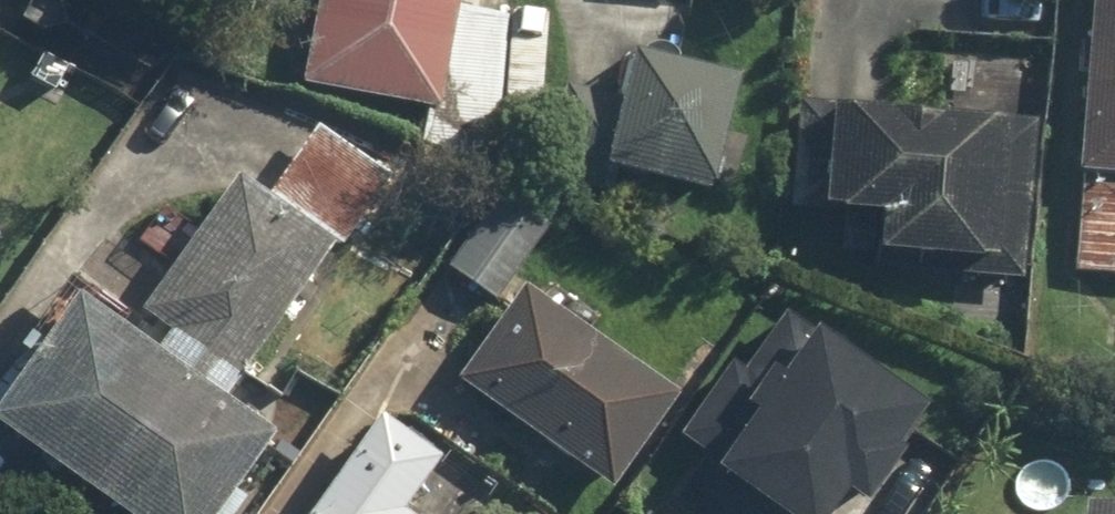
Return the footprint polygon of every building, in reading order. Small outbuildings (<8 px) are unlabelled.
[(291,90),(423,108),(419,133),(486,143),(503,19),(445,11),(447,0),(304,0),(291,90)] [(1070,177),(1083,177),(1077,276),(1114,279),(1114,0),(1080,0),(1070,177)] [(701,200),(724,82),(615,61),(608,96),(564,88),(548,171),(701,200)] [(985,265),(991,125),(792,117),(789,188),(817,189),(816,216),(867,218),(865,260),(985,265)] [(311,129),(307,128),(263,197),(337,247),(341,244),(344,241),(347,238),(349,235),(352,231),(354,227),(356,223),(358,219),(359,215),(360,211),(361,206),(362,202),(362,198),(362,193),(362,189),(362,184),(361,180),(360,176),(358,172),(357,167),(355,163),(353,160),(350,156),(348,152),(345,149),(342,146),(338,143),(335,140),(331,138),(328,135),(324,133),(320,131),(315,130),(311,129)] [(210,410),(322,247),(223,179),(131,313),(159,333),(140,362),(54,303),(0,383),(0,445),(101,513),(208,513),(257,442),(210,410)] [(536,228),(496,201),(449,269),(489,296),(536,228)] [(512,289),(448,381),(609,493),(673,401),(512,289)] [(775,320),(739,371),(725,361),(641,480),(688,513),(819,513),(831,498),(848,510),(913,418),(775,320)] [(365,421),(302,513),(394,513),(392,513),(427,462),(365,421)]
